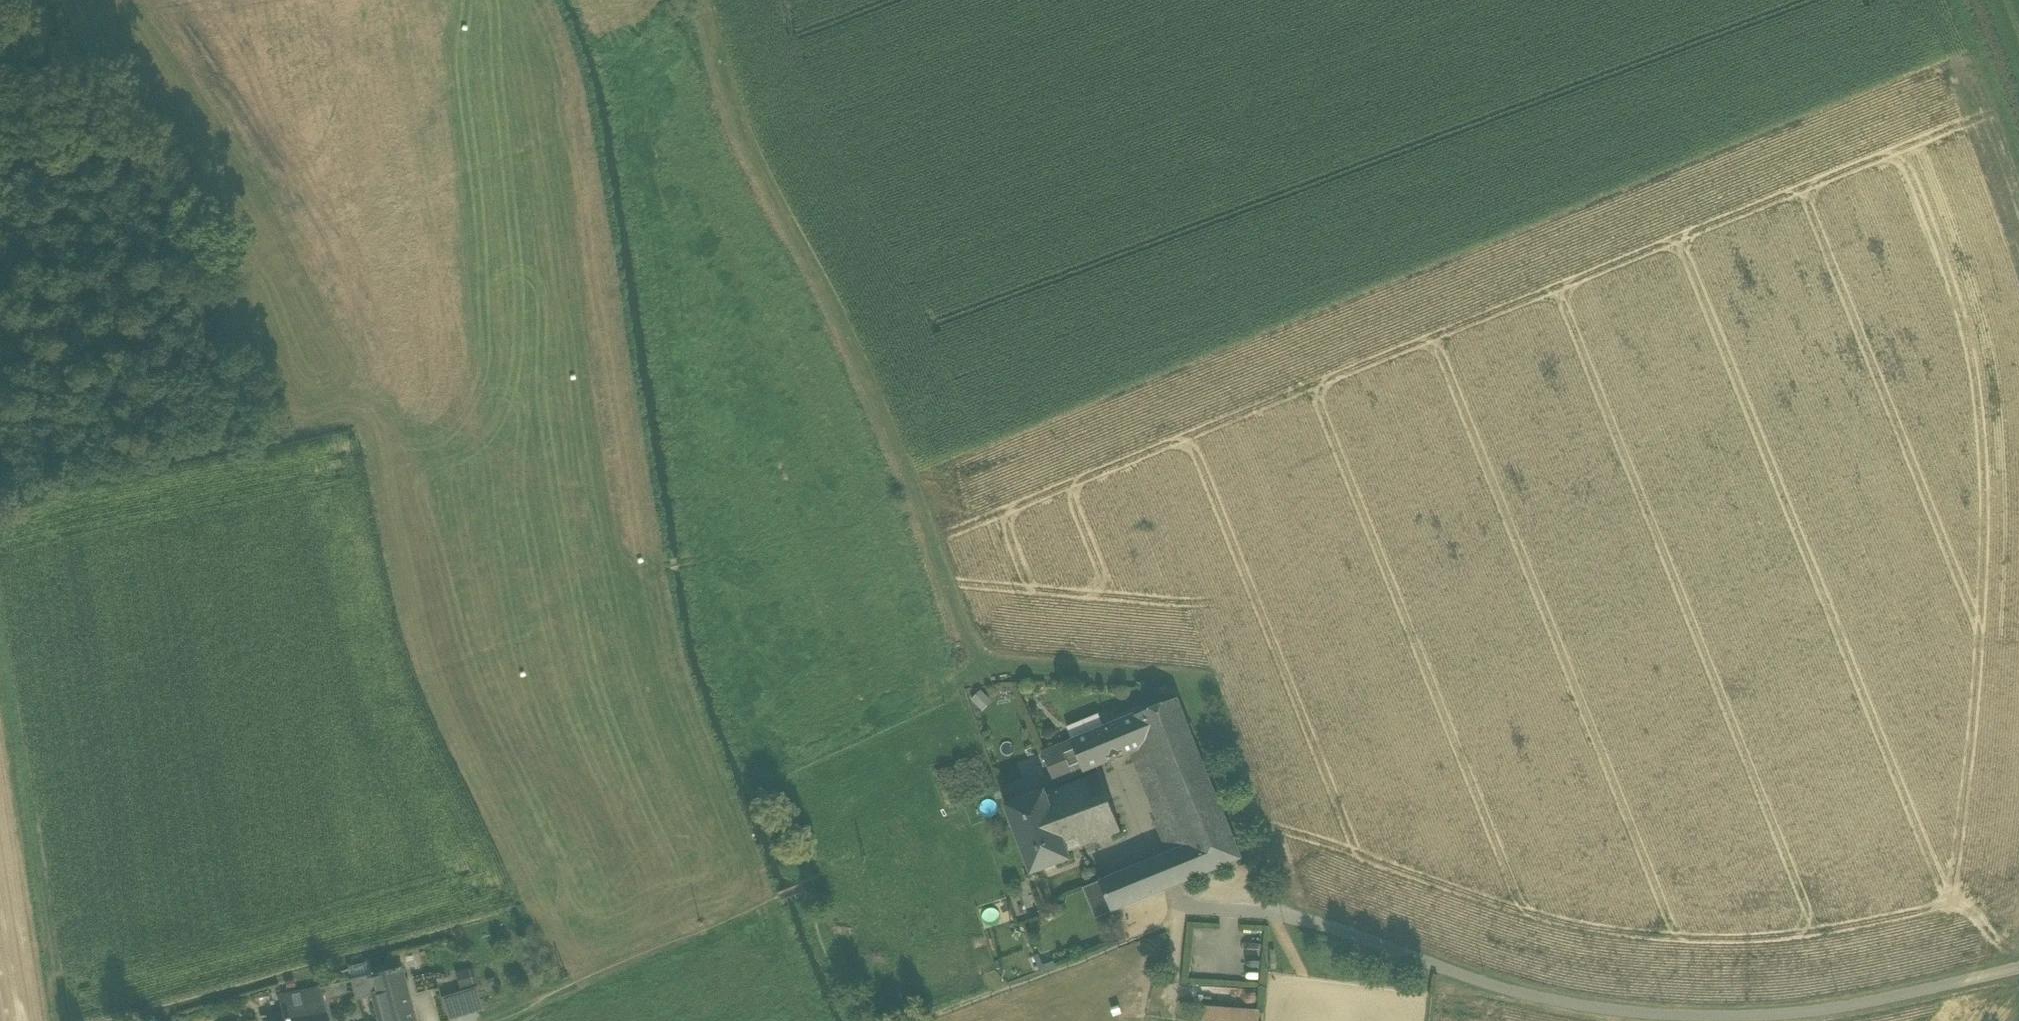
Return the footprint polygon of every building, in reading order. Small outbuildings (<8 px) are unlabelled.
[(1242,859),(1230,829),(1178,699),(1135,716),(1147,744),(1175,814),(1188,846),(1168,854),(1154,860),(1167,890),(1180,885),(1242,859)] [(1043,754),(1055,783),(1129,752),(1147,744),(1135,716),(1043,754)] [(1129,752),(1157,821),(1175,814),(1147,744),(1129,752)] [(1048,795),(1069,852),(1122,832),(1101,773),(1052,793),(1048,795)] [(1005,805),(1031,875),(1072,860),(1069,852),(1048,795),(1052,793),(1051,790),(1046,792),(1046,790),(1005,805)] [(1164,843),(1168,854),(1188,846),(1175,814),(1157,821),(1155,822),(1164,843)] [(1100,881),(1113,912),(1146,898),(1167,890),(1154,860),(1100,881)] [(400,968),(368,977),(372,995),(379,1020),(414,1020),(400,968)] [(458,986),(474,985),(473,969),(457,970),(458,986)] [(356,998),(372,995),(368,977),(351,980),(356,998)] [(448,1020),(449,1020),(483,1011),(476,988),(441,998),(448,1020)] [(279,997),(283,1012),(323,1004),(320,989),(279,997)] [(323,1004),(283,1012),(268,1015),(270,1020),(327,1020),(323,1004)] [(1259,1012),(1207,1007),(1205,1020),(1258,1020),(1259,1012)]
